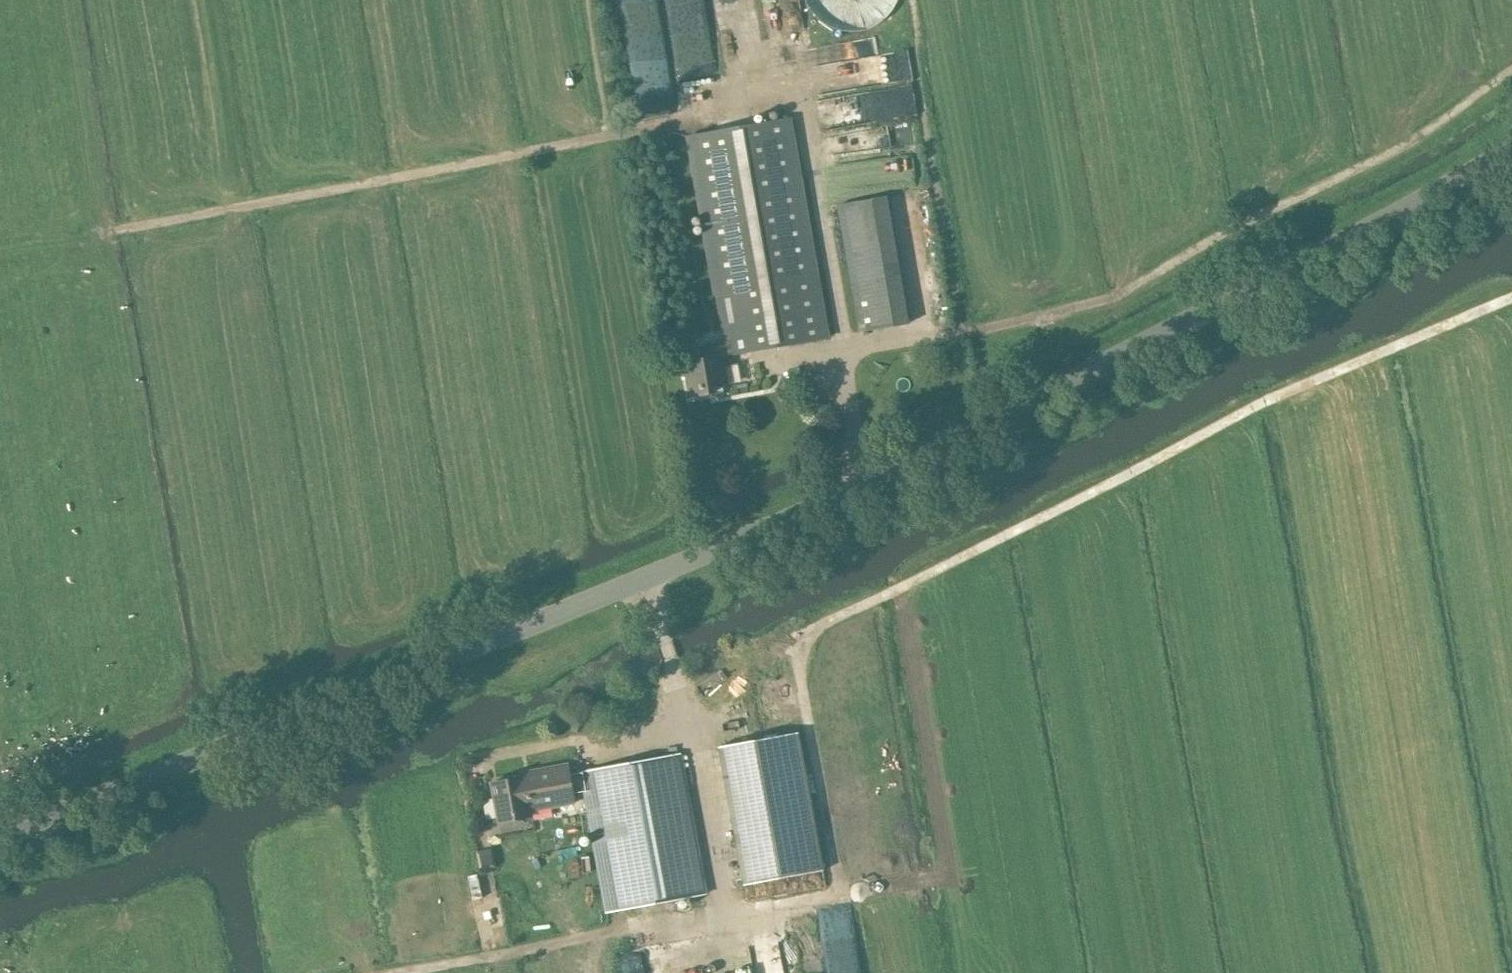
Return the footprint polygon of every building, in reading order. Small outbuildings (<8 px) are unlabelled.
[(830,341),(792,124),(691,142),(727,345),(704,349),(706,361),(688,364),(694,401),(714,397),(713,392),(732,388),(726,359),(830,341)] [(911,327),(889,200),(840,209),(863,335),(911,327)] [(918,366),(917,357),(908,359),(910,368),(918,366)] [(824,870),(798,732),(719,746),(745,885),(824,870)] [(585,791),(587,801),(589,800),(609,915),(707,897),(682,757),(583,775),(586,791),(585,791)] [(586,791),(583,775),(571,777),(568,764),(523,772),(524,777),(490,782),(498,822),(533,815),(532,810),(587,801),(585,791),(586,791)]
